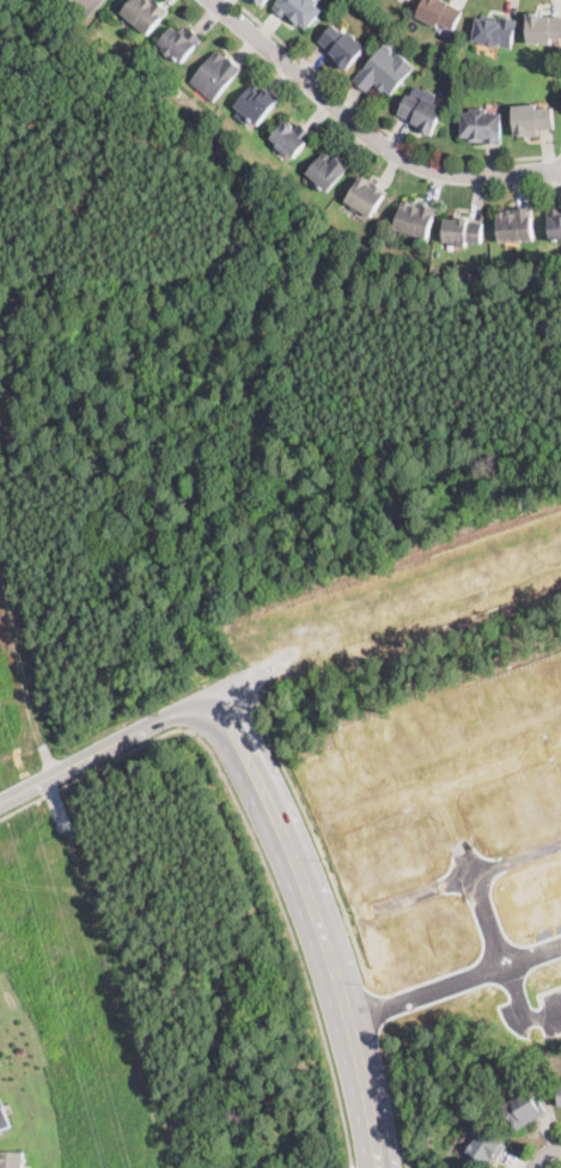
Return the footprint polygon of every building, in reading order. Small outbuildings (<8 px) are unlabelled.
[(122,13),(132,0),(153,0),(159,0),(170,8),(150,35),(122,13)] [(274,10),(282,0),(318,0),(319,1),(317,5),(324,11),(309,29),(301,23),(299,26),(289,18),(287,20),(274,10)] [(419,17),(426,0),(445,0),(464,10),(456,29),(441,23),(439,26),(419,17)] [(545,17),(560,17),(560,37),(554,37),(554,43),(528,43),(528,12),(535,12),(536,16),(545,16),(545,17)] [(499,18),(501,18),(501,17),(519,20),(513,50),(487,44),(487,43),(474,39),(478,17),(484,18),(484,14),(499,18)] [(194,26),(203,36),(205,36),(183,62),(175,55),(172,57),(163,50),(164,48),(159,43),(172,26),(183,35),(191,25),(194,26)] [(347,35),(349,31),(367,47),(347,71),(340,63),(340,62),(337,60),(339,57),(321,42),(335,25),(347,35)] [(395,55),(395,56),(400,51),(416,66),(392,95),(386,91),(384,93),(376,86),(378,84),(377,81),(368,92),(355,81),(385,44),(394,50),(391,53),(395,55)] [(219,50),(226,56),(224,59),(226,61),(230,56),(243,67),(214,102),(191,83),(219,50)] [(270,89),(280,97),(281,97),(258,124),(251,118),(246,124),(236,115),(240,110),(236,105),(254,84),(260,89),(264,83),(270,89)] [(421,101),(423,102),(426,97),(447,109),(432,136),(423,130),(425,129),(420,127),(421,126),(400,114),(410,95),(421,101)] [(537,104),(537,108),(555,107),(556,129),(539,130),(539,135),(526,136),(526,134),(517,135),(514,107),(537,104)] [(488,109),(488,112),(502,112),(502,127),(504,127),(502,145),(484,145),(484,141),(472,141),(472,136),(463,136),(464,111),(472,111),(472,108),(488,109)] [(293,124),(297,128),(301,122),(316,135),(295,158),(291,154),(289,156),(278,146),(276,145),(278,142),(272,138),(287,120),(293,124)] [(328,160),(330,163),(339,154),(350,165),(328,191),(317,183),(307,172),(324,153),(330,158),(328,160)] [(389,190),(372,217),(360,208),(358,212),(352,207),(353,205),(347,201),(362,175),(389,190)] [(419,206),(422,206),(423,203),(438,207),(428,238),(396,229),(403,201),(419,206)] [(533,208),(535,230),(536,239),(500,242),(499,220),(498,220),(498,213),(508,212),(508,213),(517,213),(516,208),(532,206),(533,208)] [(549,208),(560,207),(560,239),(550,241),(549,208)] [(470,218),(470,221),(484,221),(483,243),(467,242),(467,247),(457,247),(457,243),(445,242),(446,219),(458,219),(458,218),(470,218)] [(523,1127),(517,1131),(504,1106),(533,1088),(548,1113),(523,1127)] [(12,1126),(0,1131),(0,1097),(12,1126)] [(486,1163),(483,1167),(475,1167),(468,1163),(467,1162),(472,1155),(468,1151),(474,1142),(474,1143),(483,1130),(501,1142),(505,1144),(495,1160),(492,1158),(488,1164),(486,1163)] [(24,1152),(23,1167),(0,1167),(0,1150),(24,1152)]
